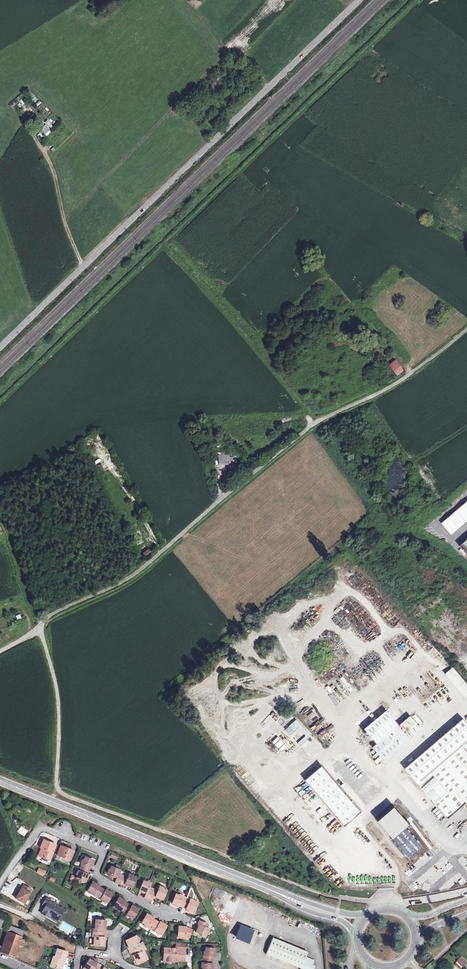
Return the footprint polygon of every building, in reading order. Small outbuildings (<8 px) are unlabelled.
[(213,91),(219,86),(215,82),(210,86),(213,91)] [(46,135),(51,131),(47,126),(42,130),(46,135)] [(391,369),(396,374),(401,370),(396,365),(391,369)] [(229,457),(229,454),(218,454),(219,465),(231,465),(231,457),(229,457)] [(96,465),(99,472),(104,469),(102,463),(96,465)] [(441,523),(451,535),(466,521),(466,501),(441,523)] [(452,667),(445,673),(466,699),(466,684),(452,667)] [(419,729),(416,726),(409,717),(371,748),(381,761),(419,729)] [(298,728),(304,736),(297,742),(300,746),(311,736),(296,719),(284,729),(289,736),(298,728)] [(437,740),(404,770),(447,820),(465,804),(466,806),(466,725),(462,719),(437,740)] [(413,758),(437,738),(435,735),(411,755),(413,758)] [(278,736),(272,740),(280,751),(286,747),(278,736)] [(319,767),(302,782),(342,828),(359,813),(319,767)] [(23,836),(27,830),(20,826),(17,832),(23,836)] [(40,849),(41,850),(38,857),(49,862),(55,846),(43,841),(40,849)] [(67,851),(60,848),(57,856),(70,862),(74,852),(67,850),(67,851)] [(94,862),(85,858),(84,862),(82,861),(81,865),(82,865),(81,869),(88,872),(90,868),(91,869),(94,862)] [(120,885),(123,878),(118,876),(120,871),(111,867),(109,870),(108,870),(106,874),(117,878),(115,882),(120,885)] [(78,876),(76,880),(85,883),(88,876),(87,875),(88,872),(81,869),(79,872),(78,872),(76,875),(78,876)] [(123,878),(120,885),(124,886),(125,885),(132,888),(136,879),(132,877),(132,876),(129,874),(127,880),(123,878)] [(98,896),(102,889),(99,887),(99,886),(93,882),(88,890),(91,892),(90,894),(94,896),(95,894),(98,896)] [(147,883),(144,882),(140,891),(147,894),(145,898),(148,900),(152,891),(148,890),(151,883),(147,882),(147,883)] [(21,888),(16,898),(24,903),(30,893),(31,890),(24,885),(22,889),(21,888)] [(157,894),(156,897),(162,900),(166,891),(163,890),(164,888),(160,886),(157,894)] [(105,891),(102,889),(98,896),(101,898),(100,900),(104,902),(104,900),(108,902),(112,894),(106,890),(105,891)] [(179,896),(175,895),(171,904),(179,907),(180,905),(183,907),(186,899),(182,898),(183,896),(179,895),(179,896)] [(57,904),(45,898),(42,904),(45,905),(40,914),(56,922),(63,909),(57,906),(57,904)] [(124,913),(128,905),(125,903),(126,902),(119,898),(114,907),(117,909),(117,910),(120,912),(121,911),(124,913)] [(193,902),(194,901),(190,899),(190,901),(186,899),(183,907),(186,908),(186,910),(193,913),(197,904),(193,902)] [(131,907),(128,905),(124,913),(127,915),(131,918),(131,917),(134,919),(139,910),(132,906),(131,907)] [(152,929),(156,922),(153,920),(153,919),(147,915),(142,923),(145,925),(144,926),(148,928),(148,927),(152,929)] [(105,921),(96,920),(95,929),(93,929),(93,933),(101,934),(102,930),(105,930),(105,921)] [(59,929),(71,934),(74,927),(63,922),(59,929)] [(159,924),(156,922),(152,929),(155,931),(154,932),(158,934),(158,933),(162,935),(167,927),(160,923),(159,924)] [(206,933),(208,933),(209,930),(206,928),(207,925),(199,922),(198,925),(199,926),(196,933),(205,936),(206,933)] [(181,937),(185,938),(185,937),(189,937),(190,928),(186,928),(186,927),(178,926),(177,936),(181,936),(181,937)] [(3,947),(1,953),(14,957),(18,945),(22,946),(24,941),(20,940),(23,931),(10,927),(3,947)] [(251,933),(239,929),(234,941),(246,946),(251,933)] [(95,937),(94,946),(104,946),(104,938),(101,938),(101,934),(93,933),(93,937),(95,937)] [(141,944),(140,944),(139,944),(135,937),(126,941),(130,949),(133,948),(134,951),(142,947),(141,944)] [(315,966),(312,965),(314,960),(305,957),(307,952),(273,937),(266,954),(301,968),(300,968),(313,968),(315,966)] [(142,947),(134,951),(136,955),(133,956),(137,964),(146,960),(142,952),(144,951),(144,950),(142,947)] [(175,960),(184,961),(185,949),(176,948),(175,950),(163,949),(163,958),(166,959),(165,963),(170,964),(173,961),(175,962),(175,960)] [(203,956),(203,960),(212,960),(213,960),(213,956),(214,956),(215,949),(205,948),(205,952),(204,956),(203,956)] [(53,957),(51,965),(59,968),(61,959),(65,961),(67,952),(57,949),(55,957),(53,957)] [(464,966),(466,963),(466,962),(462,958),(458,961),(464,966)] [(84,968),(86,968),(99,968),(95,967),(97,964),(89,960),(85,968),(84,968)] [(203,960),(203,964),(202,963),(201,968),(203,968),(202,968),(213,968),(213,964),(211,964),(212,960),(203,960)]
